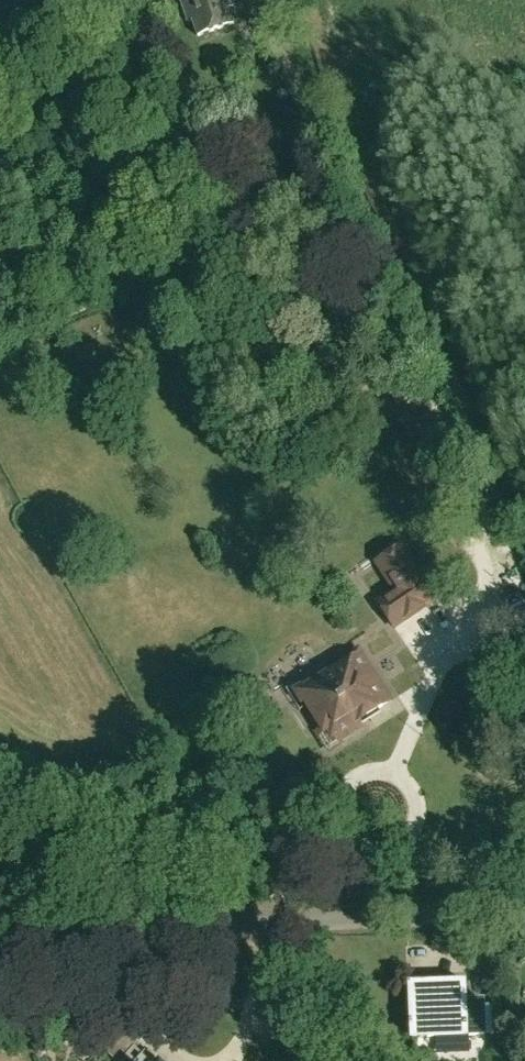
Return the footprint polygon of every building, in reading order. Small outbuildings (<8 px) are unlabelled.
[(231,10),(235,9),(232,0),(182,0),(190,24),(194,23),(199,38),(236,26),(231,10)] [(387,386),(397,403),(407,397),(397,381),(387,386)] [(380,603),(393,622),(397,628),(397,629),(440,600),(440,599),(440,600),(404,548),(377,566),(396,593),(380,603)] [(390,705),(393,703),(362,651),(348,659),(350,662),(329,674),(332,679),(302,697),(314,717),(313,718),(315,722),(326,715),(342,741),(363,728),(360,723),(390,705)] [(411,991),(413,1038),(413,1041),(464,1039),(464,1038),(487,1037),(485,1000),(467,1001),(466,981),(438,983),(438,989),(411,991)]
